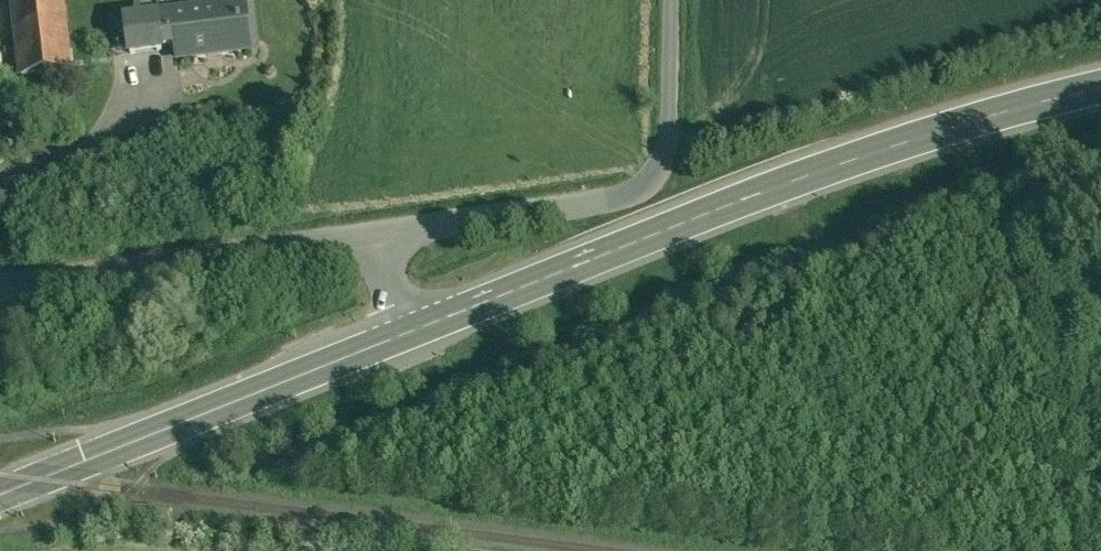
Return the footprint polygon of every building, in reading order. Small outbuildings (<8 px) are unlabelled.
[(22,77),(70,72),(62,0),(13,0),(22,77)] [(246,3),(216,7),(217,13),(175,17),(174,7),(145,10),(149,41),(175,38),(177,59),(252,50),(246,3)]
